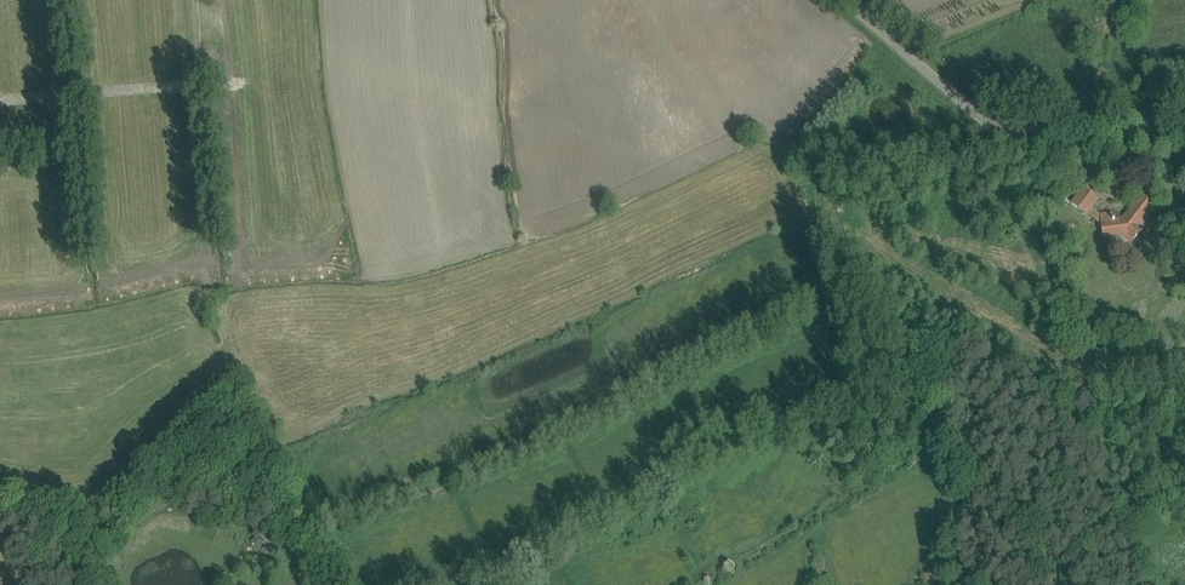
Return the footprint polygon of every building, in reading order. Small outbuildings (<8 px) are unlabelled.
[(1084,190),(1073,204),(1078,208),(1086,215),(1087,213),(1091,208),(1097,200),(1090,194),(1084,190)] [(1112,214),(1101,215),(1102,226),(1103,236),(1122,233),(1132,242),(1143,227),(1140,225),(1155,206),(1141,195),(1122,219),(1115,220),(1114,218),(1113,218),(1112,214)] [(266,525),(255,536),(266,546),(262,550),(266,555),(270,550),(271,551),(281,541),(287,535),(285,532),(280,528),(274,534),(266,525)]
